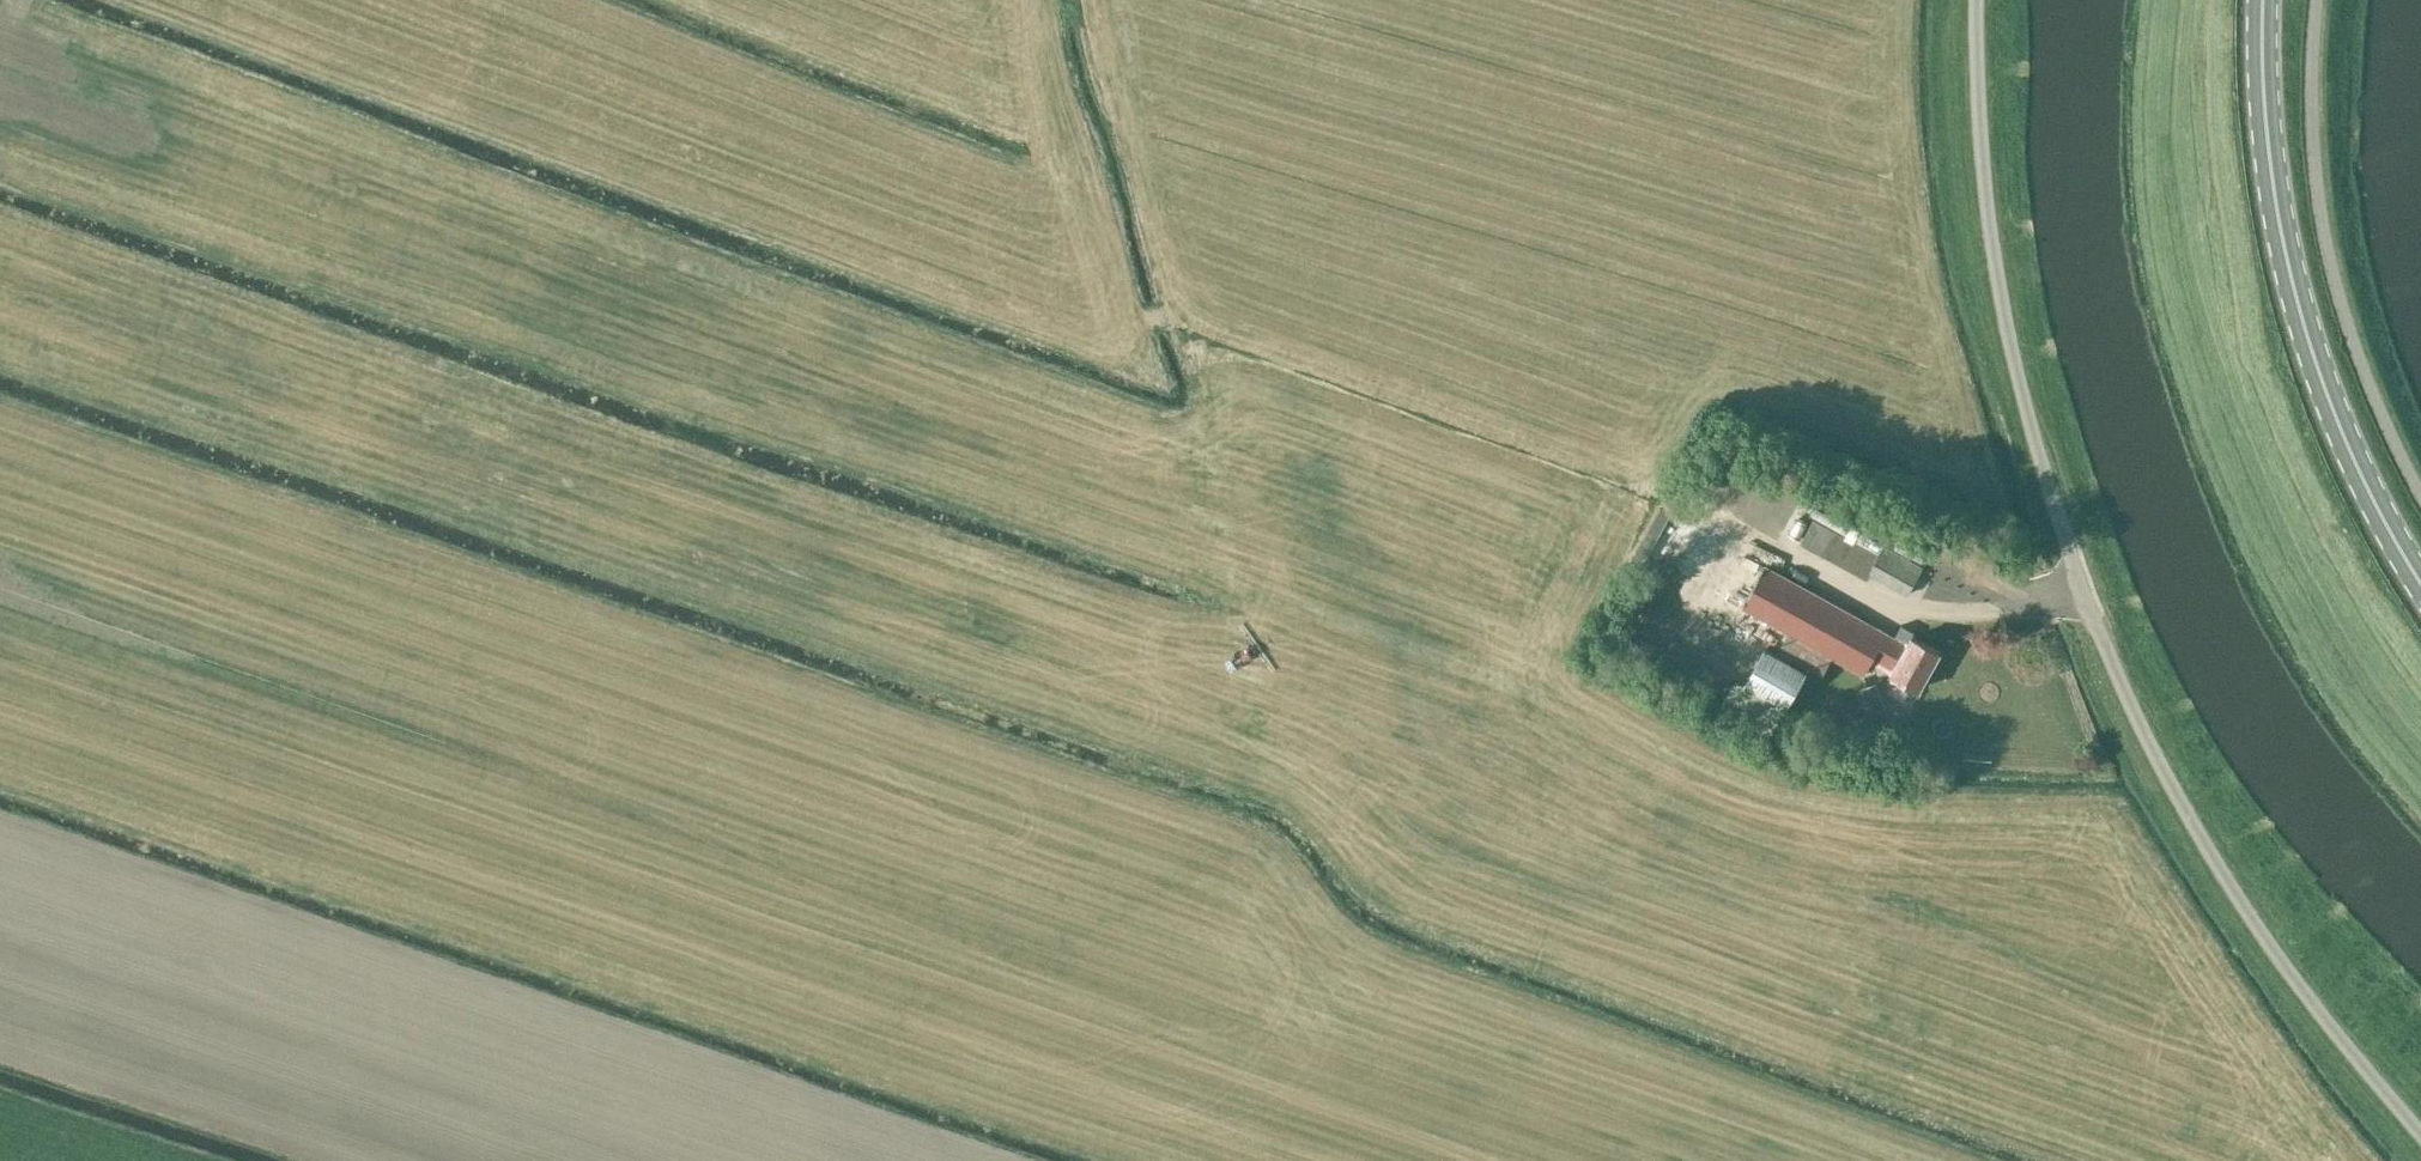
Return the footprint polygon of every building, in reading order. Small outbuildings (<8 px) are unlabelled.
[(1922,568),(1883,546),(1878,554),(1814,518),(1801,540),(1866,578),(1869,572),(1907,594),(1922,568)] [(1821,674),(1831,656),(1863,673),(1872,656),(1893,667),(1890,671),(1919,687),(1939,650),(1911,634),(1906,644),(1763,565),(1740,606),(1742,607),(1732,625),(1821,674)] [(1744,680),(1787,705),(1807,669),(1764,645),(1744,680)] [(1860,688),(1869,713),(1885,707),(1876,682),(1860,688)]
